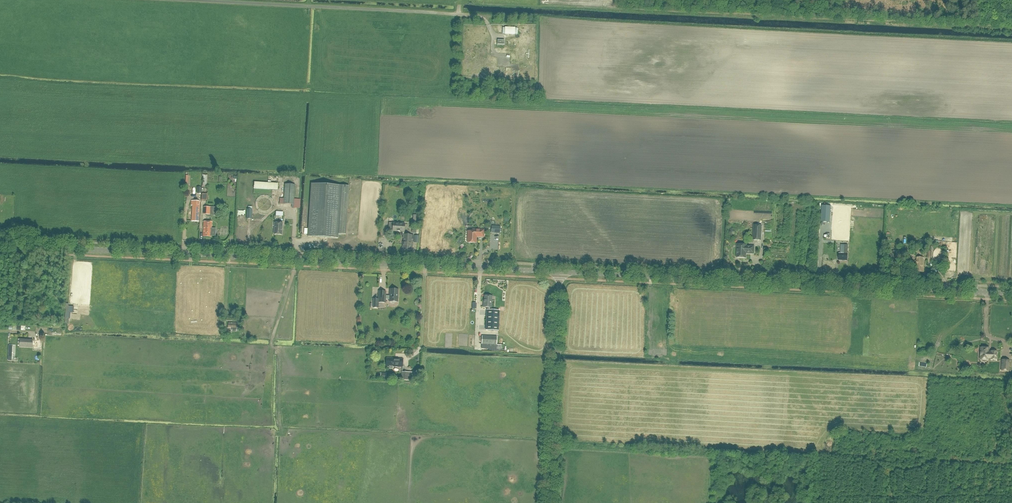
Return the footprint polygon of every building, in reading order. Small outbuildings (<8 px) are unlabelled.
[(285,184),(284,204),(294,205),(295,185),(285,184)] [(346,235),(349,186),(311,184),(308,237),(338,239),(338,234),(346,235)] [(193,205),(192,221),(199,221),(200,206),(199,206),(199,201),(194,201),(193,205)] [(831,206),(822,206),(821,222),(830,222),(831,206)] [(212,207),(203,207),(203,215),(212,215),(212,207)] [(203,237),(211,237),(212,222),(204,222),(203,237)] [(282,235),(283,223),(275,223),(274,234),(282,235)] [(403,250),(407,250),(407,244),(408,244),(409,235),(404,235),(405,224),(393,223),(392,231),(402,232),(402,235),(403,235),(403,238),(404,238),(404,242),(403,242),(402,248),(403,248),(403,250)] [(760,240),(761,226),(753,225),(753,240),(760,240)] [(484,237),(484,230),(472,229),(472,231),(468,231),(467,242),(476,243),(476,237),(484,237)] [(754,254),(754,246),(746,246),(746,245),(737,244),(736,257),(746,258),(746,253),(754,254)] [(845,245),(844,251),(842,251),(842,253),(839,253),(838,260),(847,261),(848,245),(845,245)] [(923,272),(923,261),(922,261),(922,258),(917,258),(917,261),(915,261),(915,272),(923,272)] [(385,303),(385,299),(389,300),(389,302),(390,302),(391,303),(394,303),(395,302),(398,302),(398,290),(390,289),(389,296),(385,296),(386,292),(379,291),(378,299),(373,299),(373,308),(378,308),(378,303),(385,303)] [(483,307),(487,307),(487,310),(486,330),(498,331),(499,310),(491,310),(491,307),(492,296),(484,295),(484,303),(483,303),(483,307)] [(481,344),(486,344),(486,349),(496,349),(497,336),(482,336),(481,344)] [(20,339),(20,347),(33,347),(38,347),(39,340),(33,340),(20,339)] [(983,347),(983,348),(981,348),(980,360),(988,360),(988,358),(991,359),(996,360),(996,352),(991,351),(991,352),(988,352),(989,348),(987,348),(986,348),(985,347),(984,347),(983,347)] [(402,367),(403,359),(387,358),(386,369),(390,369),(390,368),(392,368),(392,367),(402,367)] [(401,381),(409,381),(411,381),(411,373),(409,373),(409,372),(401,372),(401,381)]
